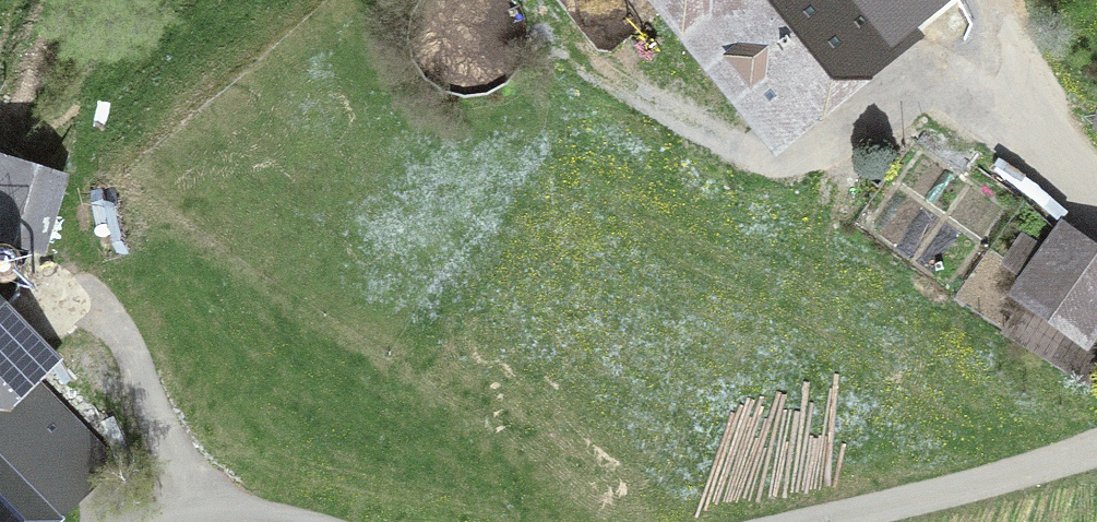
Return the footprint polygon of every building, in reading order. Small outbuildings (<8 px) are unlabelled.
[(786,118),(845,70),(859,86),(936,22),(928,11),(942,0),(688,0),(786,118)] [(45,253),(68,174),(0,154),(0,239),(45,253)] [(1096,306),(1096,255),(1064,232),(1025,289),(1081,329),(1096,306)] [(117,465),(37,386),(61,362),(0,301),(0,521),(60,521),(117,465)]
